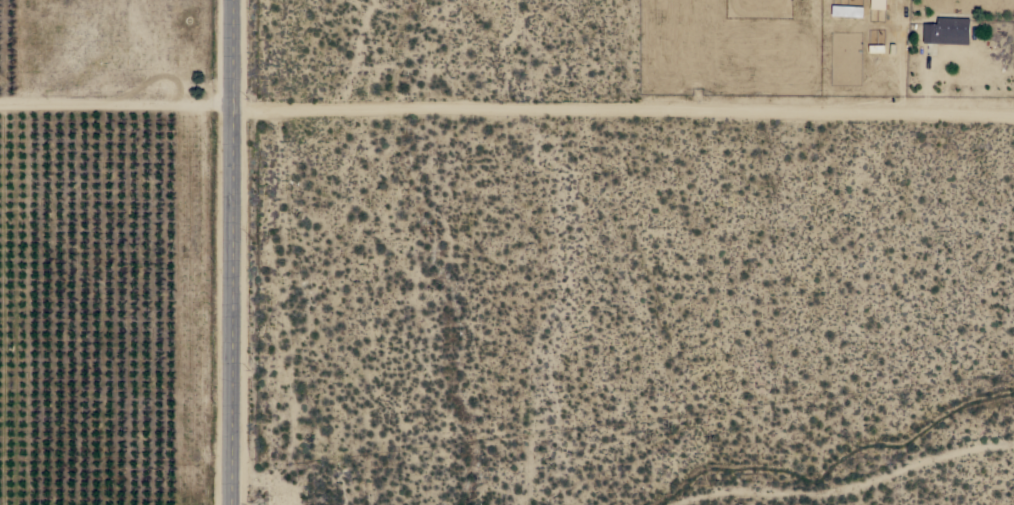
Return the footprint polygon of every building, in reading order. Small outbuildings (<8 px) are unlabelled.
[(869,8),(884,9),(884,0),(869,0),(869,8)] [(922,42),(923,23),(937,23),(937,17),(969,18),(969,44),(922,42)]
